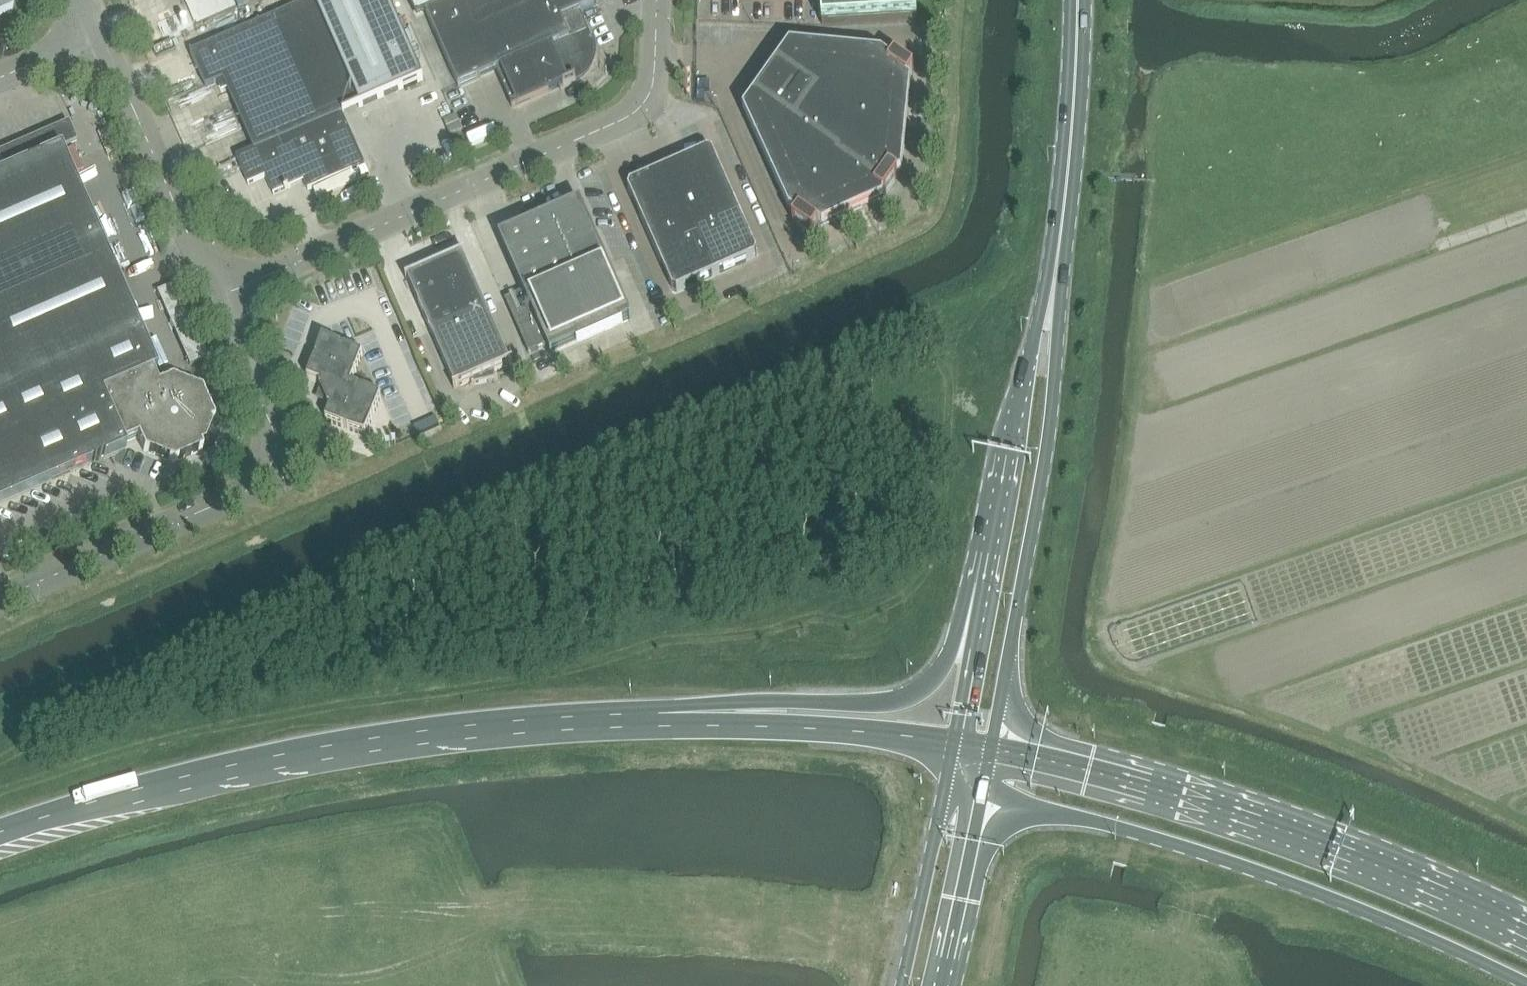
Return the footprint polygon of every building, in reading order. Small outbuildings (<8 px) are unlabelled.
[(12,11),(13,0),(0,0),(0,17),(12,11)] [(165,7),(175,30),(235,4),(233,0),(180,0),(165,7)] [(195,63),(206,88),(223,80),(254,150),(236,158),(248,185),(265,177),(273,194),(291,187),(289,182),(302,176),(308,190),(365,165),(342,113),(422,78),(388,0),(310,0),(190,53),(195,63)] [(413,9),(426,13),(458,87),(496,71),(512,107),(576,80),(577,79),(579,78),(581,77),(582,76),(584,74),(586,73),(587,71),(588,70),(589,69),(590,67),(591,65),(592,63),(592,62),(593,60),(594,58),(594,56),(594,54),(594,53),(594,50),(594,48),(594,46),(594,45),(593,43),(592,41),(592,39),(580,12),(598,4),(596,0),(409,0),(413,9)] [(690,25),(769,22),(769,0),(690,0),(690,25)] [(916,0),(820,0),(822,25),(917,19),(916,0)] [(881,55),(798,47),(784,67),(778,63),(754,96),(760,100),(746,120),(788,211),(795,217),(792,221),(811,235),(818,225),(884,195),(898,175),(906,80),(913,70),(894,57),(891,61),(881,55)] [(456,115),(444,121),(450,134),(462,129),(456,115)] [(94,462),(102,458),(126,448),(123,443),(137,437),(143,451),(173,462),(202,450),(214,420),(201,390),(171,378),(158,384),(152,371),(157,369),(60,148),(76,141),(68,122),(52,129),(0,151),(0,160),(3,167),(5,171),(0,173),(0,503),(94,462)] [(488,132),(464,141),(467,150),(491,141),(488,132)] [(704,248),(716,274),(756,257),(757,253),(712,152),(708,150),(669,167),(704,248)] [(628,189),(662,266),(704,248),(669,167),(630,185),(628,189)] [(551,356),(632,320),(580,202),(540,220),(509,228),(509,233),(499,238),(523,292),(505,300),(529,353),(546,346),(551,356)] [(704,248),(662,266),(673,290),(677,292),(716,274),(704,248)] [(408,279),(431,333),(486,309),(463,255),(464,254),(464,253),(447,260),(421,266),(421,268),(423,267),(424,270),(405,278),(406,280),(408,279)] [(177,281),(160,288),(190,362),(207,355),(177,281)] [(486,309),(431,333),(455,386),(453,387),(454,388),(473,380),(473,383),(471,383),(472,385),(498,379),(498,377),(496,378),(494,371),(512,363),(511,362),(510,362),(486,309)] [(326,420),(365,435),(381,396),(351,384),(363,354),(323,339),(307,378),(320,383),(320,386),(328,406),(331,407),(326,420)]
